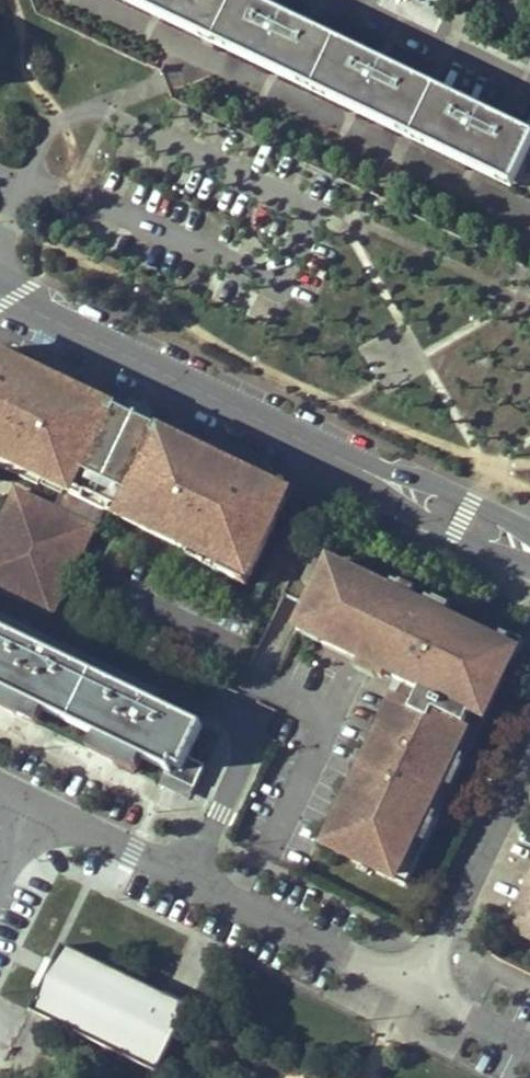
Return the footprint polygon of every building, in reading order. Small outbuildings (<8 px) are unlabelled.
[(529,157),(529,136),(288,19),(249,0),(117,0),(513,192),(529,157)] [(69,492),(77,496),(85,480),(125,499),(118,515),(251,580),(283,517),(274,512),(288,491),(269,482),(267,486),(255,481),(257,476),(160,430),(158,434),(116,414),(118,409),(22,363),(20,367),(8,361),(10,357),(0,352),(0,460),(69,492)] [(22,363),(10,357),(8,361),(20,367),(22,363)] [(160,430),(118,409),(116,414),(158,434),(160,430)] [(269,482),(257,476),(255,481),(267,486),(269,482)] [(60,510),(95,528),(106,509),(118,515),(125,499),(85,480),(77,496),(69,492),(60,510)] [(18,490),(0,527),(0,586),(54,612),(95,528),(60,510),(18,490)] [(288,491),(274,512),(283,517),(296,495),(288,491)] [(524,638),(338,550),(305,618),(410,669),(333,834),(414,872),(524,638)] [(0,628),(0,688),(170,772),(173,765),(182,770),(203,727),(0,628)] [(35,725),(41,714),(0,692),(0,707),(35,725)] [(529,875),(514,908),(513,915),(513,923),(515,927),(526,933),(529,930),(529,875)] [(157,995),(63,949),(45,985),(33,1010),(30,1015),(54,1026),(155,1076),(188,1011),(157,995)]
